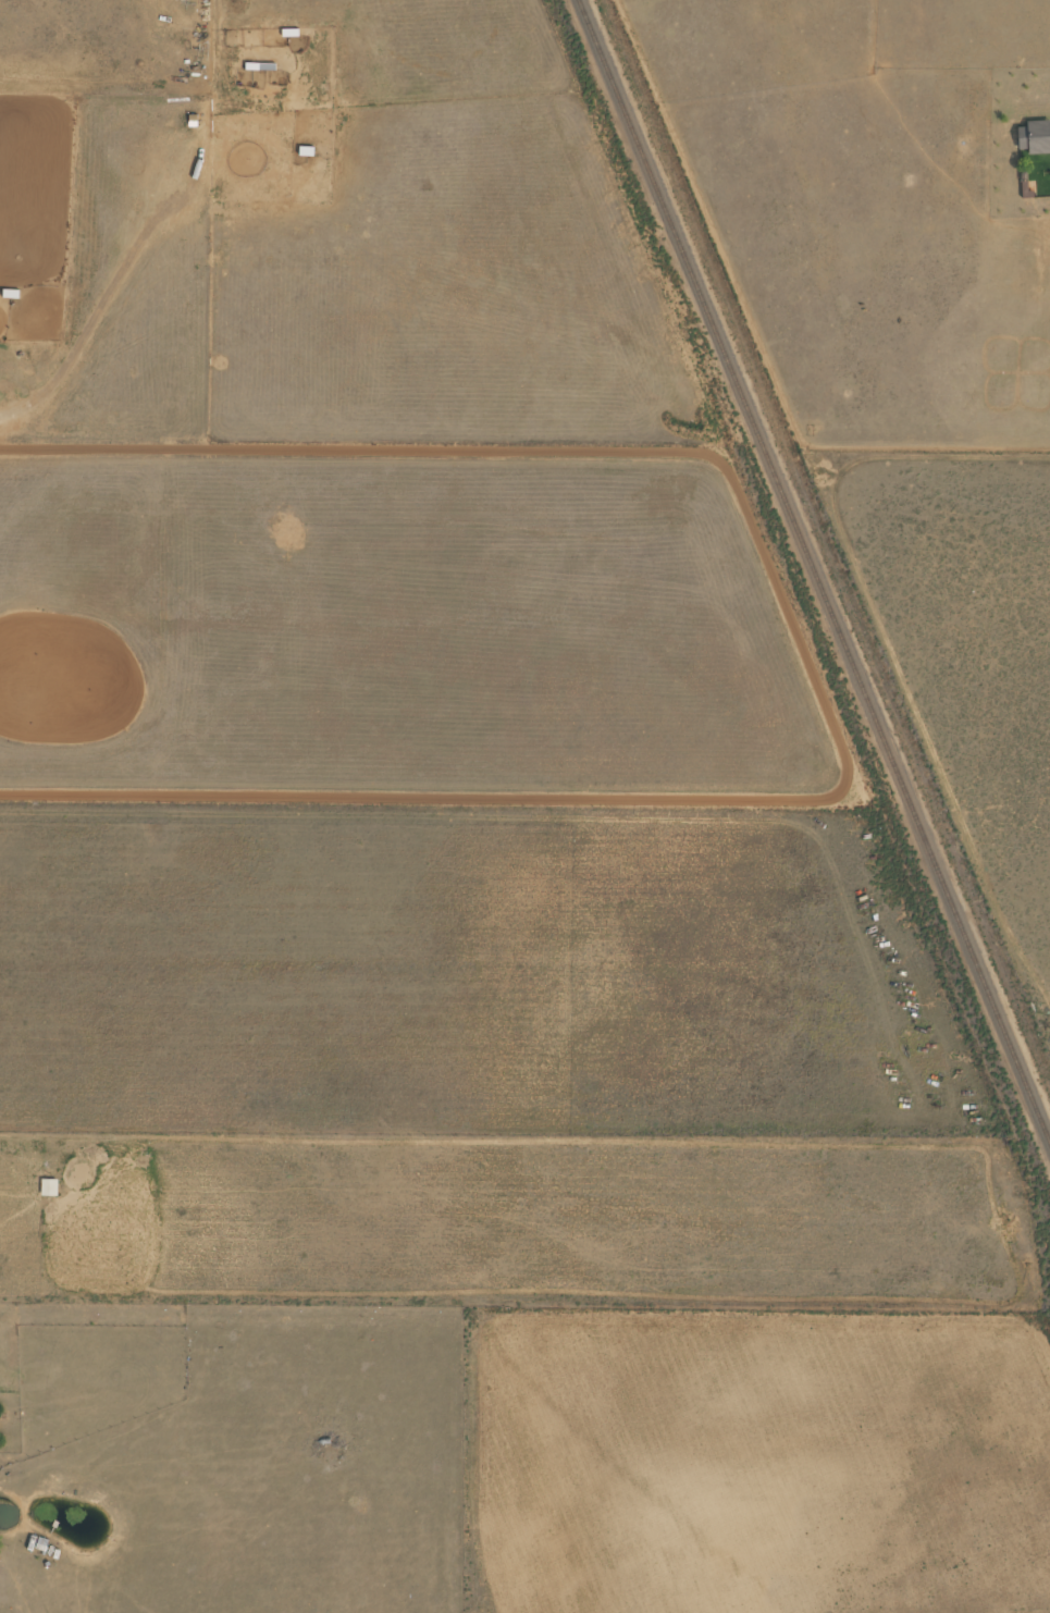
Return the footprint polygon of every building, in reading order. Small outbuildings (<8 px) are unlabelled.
[(1019,122),(1019,152),(1049,152),(1049,122),(1019,122)]
